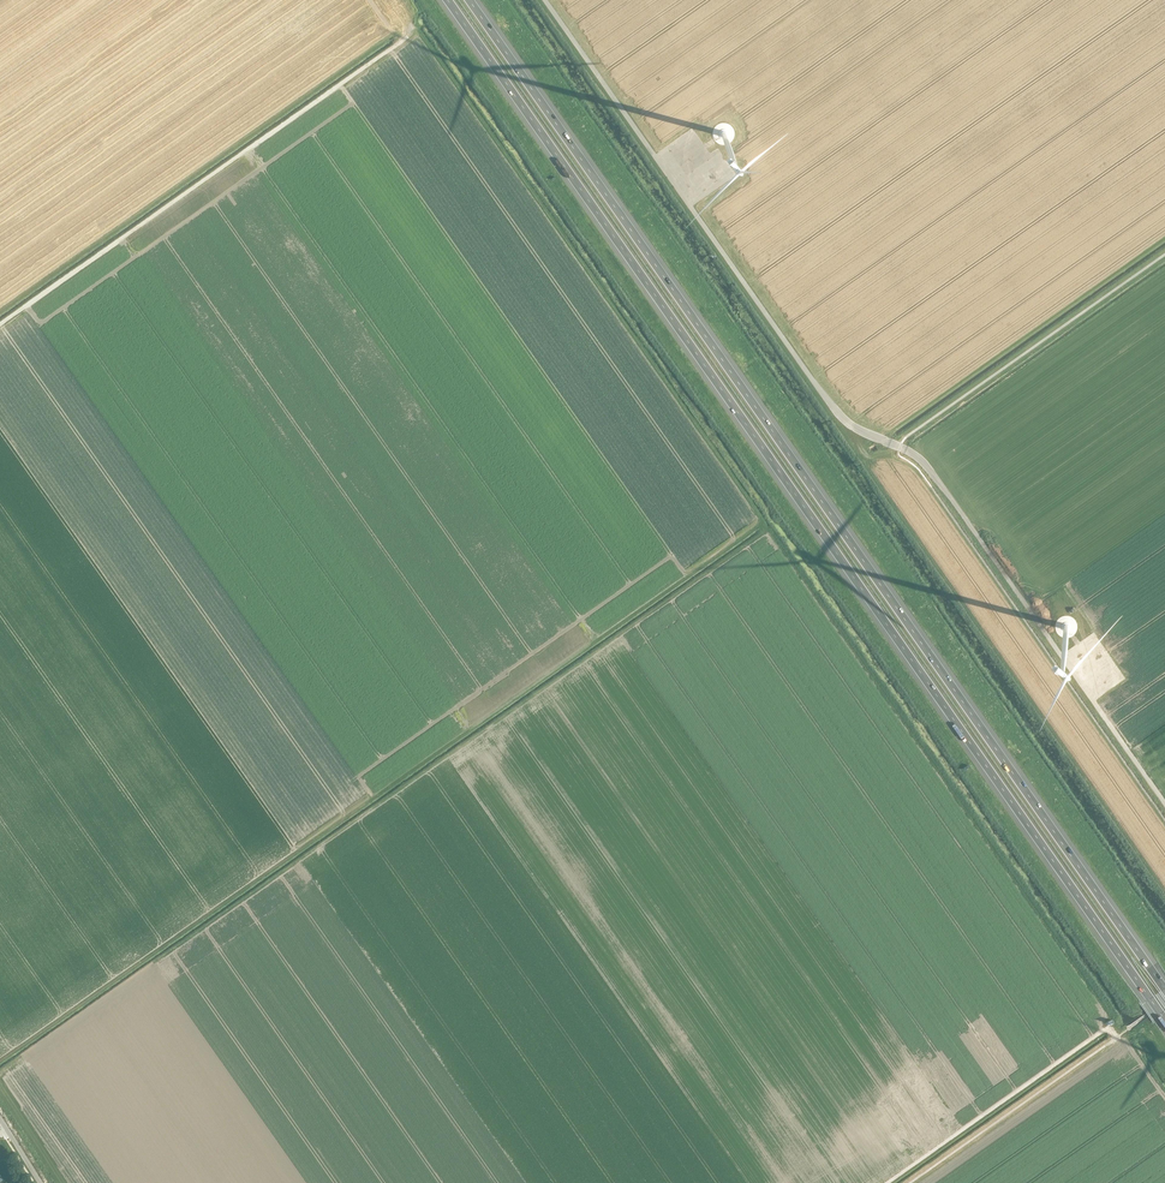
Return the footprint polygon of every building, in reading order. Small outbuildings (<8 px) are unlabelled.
[(594,212),(591,214),(597,222),(600,220),(594,212)]
